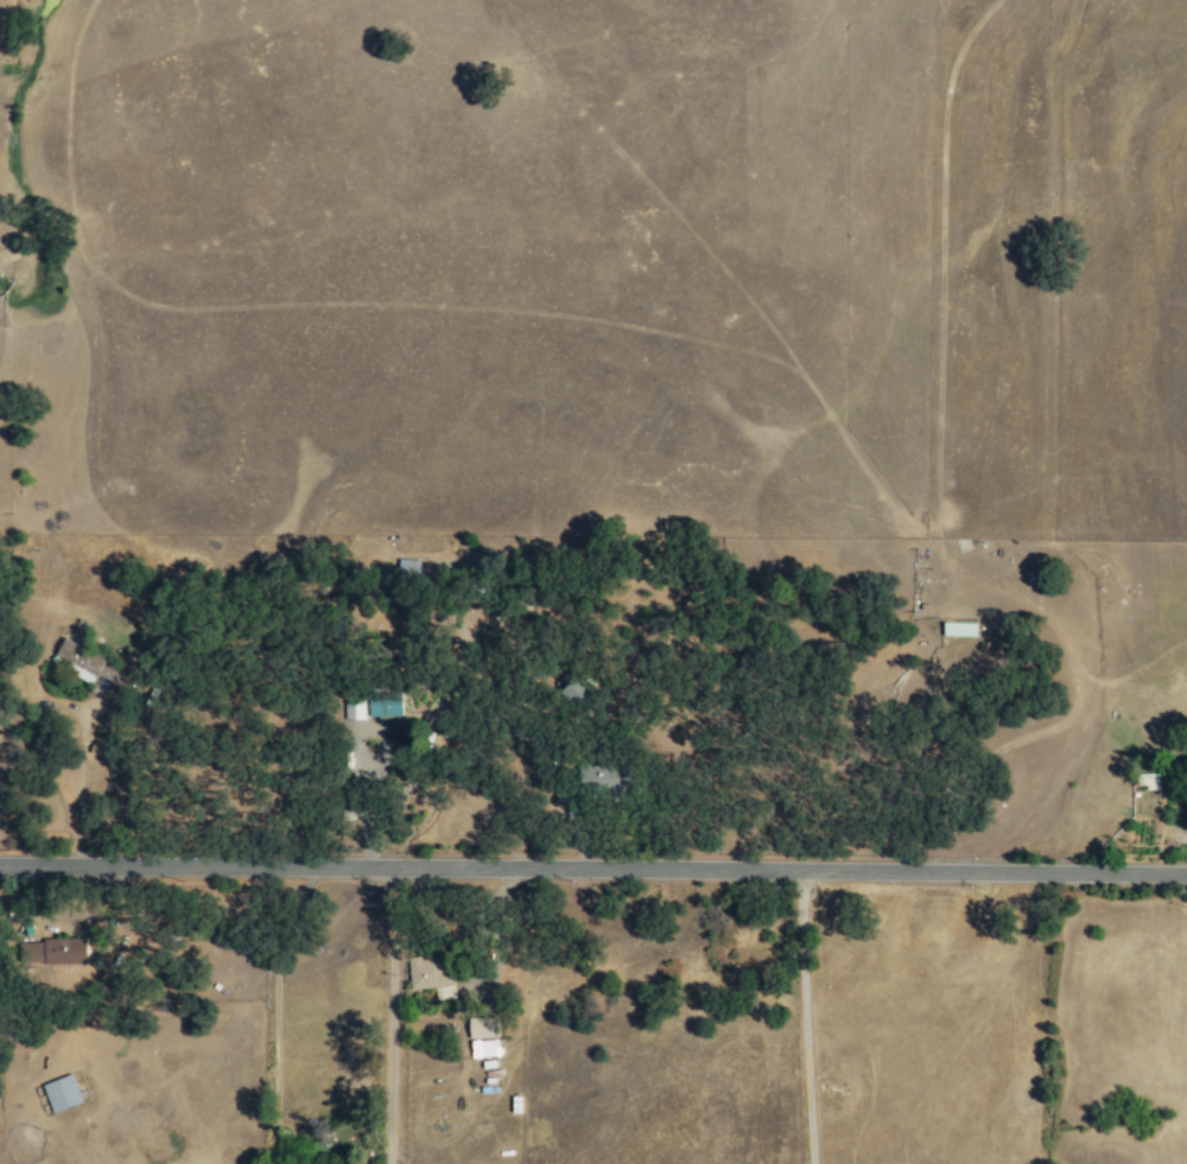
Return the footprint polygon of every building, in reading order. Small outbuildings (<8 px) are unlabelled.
[(974,638),(974,624),(942,623),(942,637),(974,638)] [(105,661),(63,638),(52,659),(110,691),(119,675),(102,665),(105,661)] [(400,722),(400,695),(367,696),(368,723),(400,722)] [(345,721),(364,721),(363,700),(344,700),(345,721)] [(621,788),(620,765),(604,765),(604,788),(621,788)] [(454,999),(452,965),(443,966),(442,957),(406,959),(408,989),(433,988),(434,1000),(454,999)] [(469,1040),(470,1057),(497,1057),(497,1040),(469,1040)] [(40,1085),(51,1112),(80,1101),(70,1074),(40,1085)]
